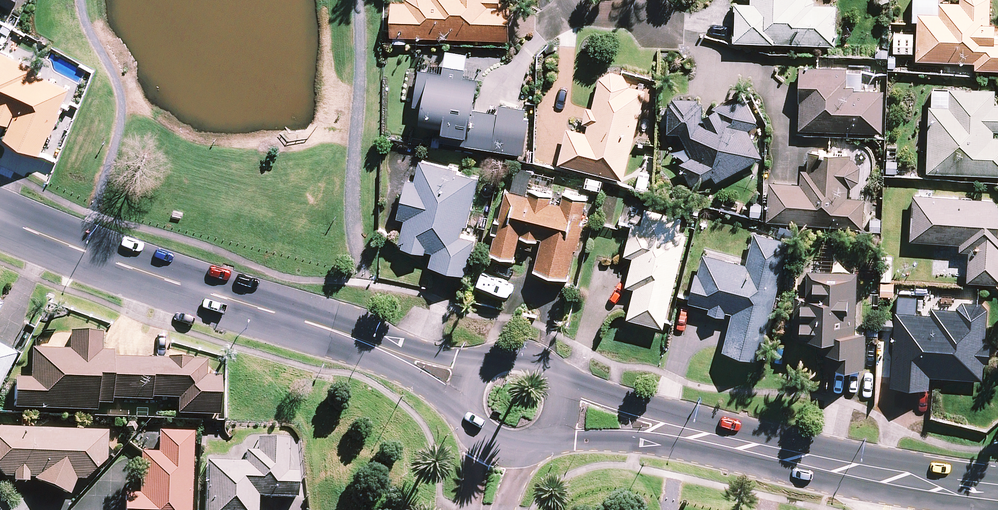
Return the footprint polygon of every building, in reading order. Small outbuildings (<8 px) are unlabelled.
[(15,18),(25,0),(0,0),(0,10),(15,18)] [(391,3),(391,37),(509,40),(510,41),(511,3),(501,2),(501,0),(409,0),(409,4),(391,3)] [(744,3),(737,3),(736,42),(833,45),(834,7),(813,6),(813,0),(744,0),(744,3)] [(958,4),(940,3),(939,15),(919,14),(916,60),(975,63),(975,69),(997,70),(997,29),(989,29),(990,0),(958,0),(958,4)] [(468,53),(447,50),(445,65),(466,68),(468,53)] [(74,94),(39,78),(41,73),(0,55),(0,126),(13,132),(8,144),(43,160),(53,139),(55,140),(66,117),(63,116),(74,94)] [(465,70),(444,66),(443,74),(420,70),(415,106),(424,107),(422,123),(444,127),(444,131),(463,134),(462,144),(524,154),(530,110),(498,105),(497,112),(474,109),(478,80),(464,78),(465,70)] [(845,89),(846,71),(801,69),(799,129),(882,133),(884,91),(845,89)] [(611,71),(600,79),(593,106),(587,104),(582,123),(589,125),(586,134),(567,129),(558,163),(623,180),(634,134),(646,137),(652,112),(641,109),(645,91),(630,87),(626,76),(611,71)] [(931,89),(927,172),(997,175),(997,138),(993,138),(994,130),(997,130),(997,106),(994,106),(995,92),(931,89)] [(688,148),(678,153),(682,160),(678,162),(689,187),(698,182),(713,175),(716,180),(762,159),(748,129),(757,125),(742,94),(715,106),(717,110),(703,118),(702,118),(702,96),(674,96),(673,103),(670,103),(669,133),(681,133),(688,148)] [(860,163),(851,156),(809,153),(808,169),(800,168),(799,185),(771,183),(768,221),(862,228),(864,198),(847,197),(848,188),(858,182),(860,163)] [(479,178),(421,161),(415,183),(408,181),(398,218),(407,220),(397,256),(466,276),(477,240),(463,236),(479,178)] [(532,170),(519,166),(511,191),(525,195),(532,170)] [(528,191),(526,197),(506,192),(492,254),(514,259),(519,236),(542,241),(535,271),(567,279),(575,247),(579,248),(585,225),(582,225),(588,200),(564,194),(563,199),(528,191)] [(914,195),(910,240),(960,244),(960,250),(970,251),(967,281),(997,283),(997,202),(914,195)] [(682,218),(646,209),(642,227),(633,225),(625,255),(634,257),(627,286),(636,288),(628,318),(663,327),(687,235),(678,233),(682,218)] [(856,336),(859,272),(839,271),(808,270),(807,297),(796,296),(794,338),(816,339),(816,351),(827,351),(826,368),(872,370),(873,354),(863,354),(864,336),(856,336)] [(984,379),(985,363),(991,364),(992,341),(986,341),(988,304),(959,302),(958,310),(931,308),(931,314),(896,312),(892,387),(929,389),(930,376),(984,379)] [(73,355),(36,354),(34,384),(19,383),(18,413),(100,416),(101,408),(115,409),(115,403),(154,405),(155,402),(181,403),(181,419),(222,420),(223,382),(209,381),(210,366),(116,362),(117,357),(104,356),(105,338),(74,337),(73,355)] [(21,360),(0,349),(0,398),(21,360)] [(0,432),(0,474),(8,482),(17,482),(16,487),(33,487),(33,483),(39,483),(38,485),(73,500),(80,484),(88,485),(110,465),(111,435),(0,432)] [(197,437),(163,436),(162,457),(149,457),(144,457),(143,498),(128,497),(128,509),(195,509),(197,437)] [(210,465),(209,509),(261,509),(261,501),(300,502),(301,476),(291,476),(292,444),(261,443),(260,456),(249,455),(249,466),(210,465)]
